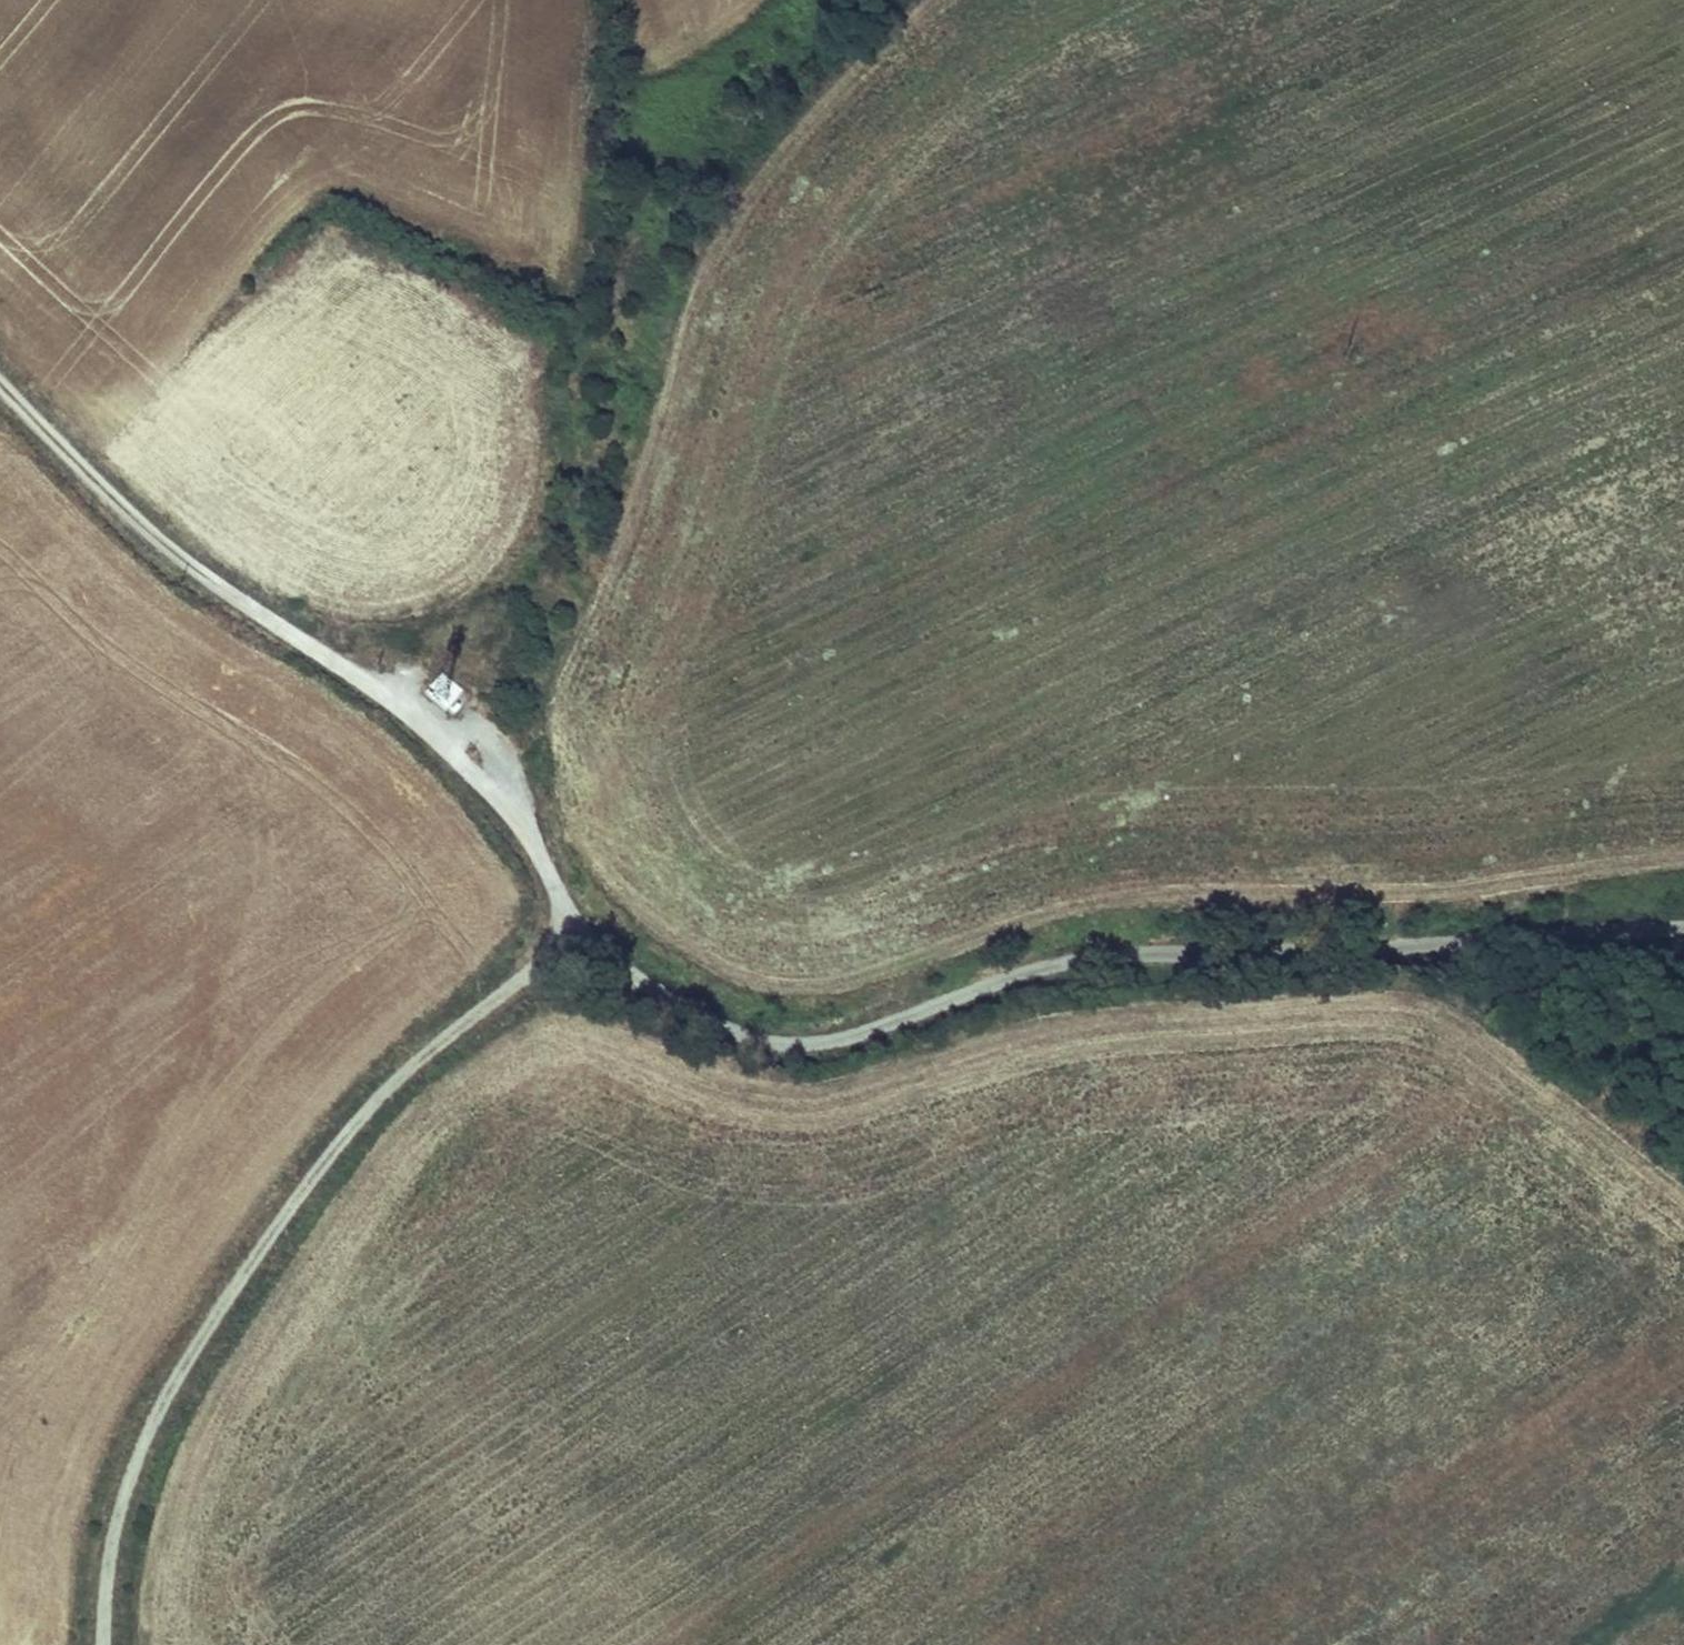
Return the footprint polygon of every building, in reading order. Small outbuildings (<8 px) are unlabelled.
[(443,673),(427,692),(452,713),(468,693),(443,673)]
